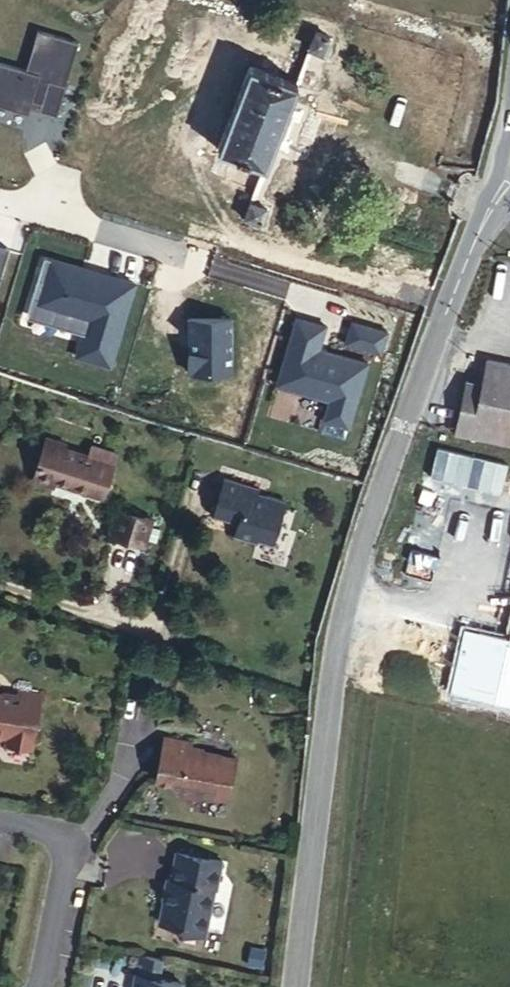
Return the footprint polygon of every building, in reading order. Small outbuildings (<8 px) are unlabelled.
[(0,63),(0,106),(26,114),(29,104),(58,112),(78,39),(38,28),(27,71),(0,63)] [(315,33),(307,57),(326,64),(335,40),(315,33)] [(228,135),(219,164),(268,179),(297,84),(252,70),(243,89),(226,83),(212,128),(228,135)] [(257,200),(250,224),(271,232),(278,208),(257,200)] [(12,249),(0,245),(0,288),(12,249)] [(140,284),(43,255),(25,316),(83,333),(77,354),(115,366),(140,284)] [(233,315),(188,314),(187,375),(232,375),(233,315)] [(326,325),(296,316),(276,387),(327,401),(320,424),(349,432),(369,363),(319,348),(326,325)] [(486,356),(481,379),(509,385),(509,361),(486,356)] [(509,424),(509,385),(481,379),(479,390),(464,387),(460,404),(475,407),(473,416),(509,424)] [(473,416),(475,407),(460,404),(463,407),(457,430),(509,444),(509,424),(473,416)] [(54,488),(99,503),(113,461),(88,453),(85,464),(40,450),(30,484),(53,494),(54,488)] [(218,485),(205,524),(231,532),(227,544),(245,553),(247,548),(263,551),(278,511),(259,504),(257,509),(244,506),(248,497),(218,485)] [(106,536),(140,547),(147,522),(114,512),(106,536)] [(0,698),(0,739),(8,741),(7,748),(31,753),(43,701),(21,696),(20,703),(0,698)] [(233,764),(187,754),(188,747),(161,742),(153,783),(169,787),(169,789),(173,797),(192,801),(193,798),(224,805),(233,764)] [(217,867),(172,857),(165,885),(160,884),(157,895),(159,895),(152,926),(170,930),(172,935),(197,940),(209,887),(212,888),(217,867)] [(133,960),(127,986),(163,986),(153,985),(157,965),(133,960)]
